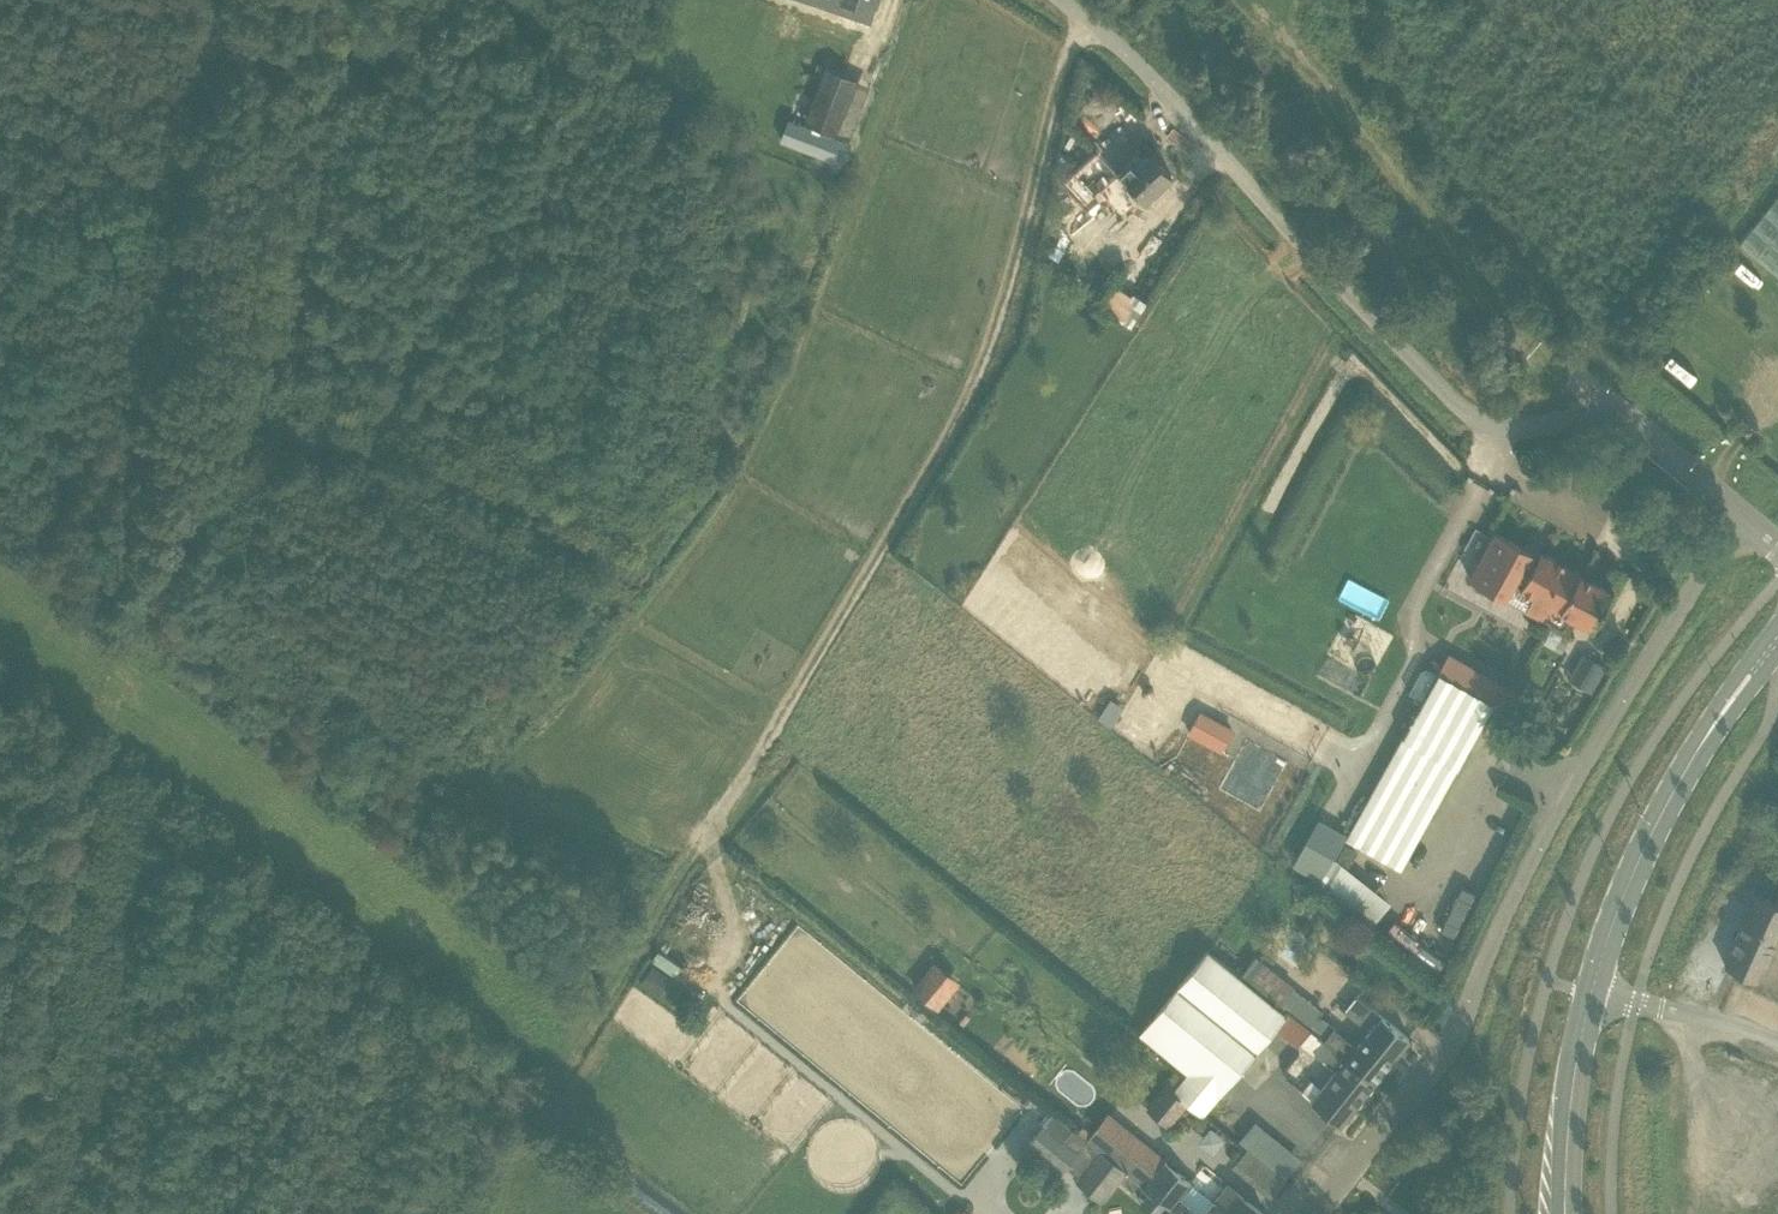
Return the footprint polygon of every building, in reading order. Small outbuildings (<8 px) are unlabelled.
[(871,21),(877,0),(808,0),(871,21)] [(823,67),(804,121),(838,133),(857,79),(823,67)] [(788,118),(780,139),(839,162),(847,141),(788,118)] [(1143,199),(1171,173),(1149,150),(1134,164),(1130,160),(1118,172),(1096,148),(1094,150),(1067,124),(1053,139),(1079,164),(1060,180),(1086,209),(1111,187),(1118,195),(1129,184),(1143,199)] [(1738,243),(1777,275),(1777,193),(1738,243)] [(1124,320),(1131,324),(1146,301),(1132,293),(1131,294),(1113,283),(1099,305),(1124,320)] [(1495,531),(1469,579),(1504,598),(1512,583),(1520,588),(1533,595),(1525,610),(1552,625),(1581,573),(1540,551),(1539,554),(1524,546),(1523,547),(1495,531)] [(1592,626),(1612,590),(1581,573),(1552,625),(1563,631),(1572,616),(1592,626)] [(1348,578),(1340,598),(1382,614),(1390,594),(1348,578)] [(1516,689),(1450,652),(1438,672),(1493,702),(1491,706),(1503,713),(1516,689)] [(1591,693),(1607,666),(1583,652),(1567,679),(1591,693)] [(1423,700),(1346,837),(1401,867),(1491,706),(1493,702),(1438,672),(1438,673),(1426,667),(1421,669),(1408,692),(1423,700)] [(1522,723),(1529,710),(1513,701),(1505,714),(1522,723)] [(1199,711),(1189,730),(1222,749),(1233,730),(1199,711)] [(1337,856),(1349,863),(1357,849),(1345,842),(1337,856)] [(1320,879),(1318,883),(1320,884),(1324,886),(1372,925),(1380,915),(1326,872),(1321,880),(1320,879)] [(1757,979),(1777,933),(1777,902),(1776,901),(1757,892),(1724,964),(1757,979)] [(1143,1030),(1139,1035),(1178,1066),(1186,1074),(1173,1091),(1202,1114),(1275,1026),(1299,1045),(1301,1043),(1299,1042),(1309,1029),(1291,1013),(1288,1010),(1286,1013),(1278,1006),(1258,990),(1239,975),(1211,954),(1207,950),(1143,1030)] [(934,960),(912,987),(938,1008),(960,981),(934,960)] [(652,964),(640,982),(659,996),(666,987),(672,979),(663,972),(652,964)] [(1273,972),(1258,990),(1278,1006),(1293,988),(1273,972)] [(1777,1023),(1777,999),(1736,983),(1728,1005),(1777,1023)] [(1322,1011),(1304,997),(1291,1013),(1309,1029),(1375,1080),(1409,1037),(1371,1006),(1359,1021),(1370,1032),(1359,1046),(1320,1014),(1322,1011)] [(1315,1051),(1340,1071),(1314,1102),(1340,1123),(1375,1080),(1309,1029),(1299,1042),(1301,1043),(1313,1053),(1315,1051)] [(1178,1066),(1165,1084),(1173,1091),(1186,1074),(1178,1066)] [(1027,1104),(1033,1097),(1027,1092),(1021,1099),(1027,1104)] [(1051,1113),(1028,1143),(1063,1171),(1067,1166),(1079,1175),(1075,1181),(1101,1203),(1121,1180),(1126,1172),(1100,1151),(1100,1150),(1086,1140),(1077,1132),(1051,1113)] [(1100,1151),(1126,1172),(1171,1208),(1174,1203),(1192,1182),(1163,1158),(1164,1157),(1121,1123),(1107,1113),(1086,1140),(1100,1150),(1100,1151)] [(1257,1117),(1239,1138),(1248,1146),(1236,1159),(1272,1192),(1303,1158),(1257,1117)] [(1177,1213),(1266,1213),(1255,1205),(1227,1182),(1214,1198),(1213,1199),(1192,1182),(1174,1203),(1171,1208),(1170,1208),(1177,1213)]
